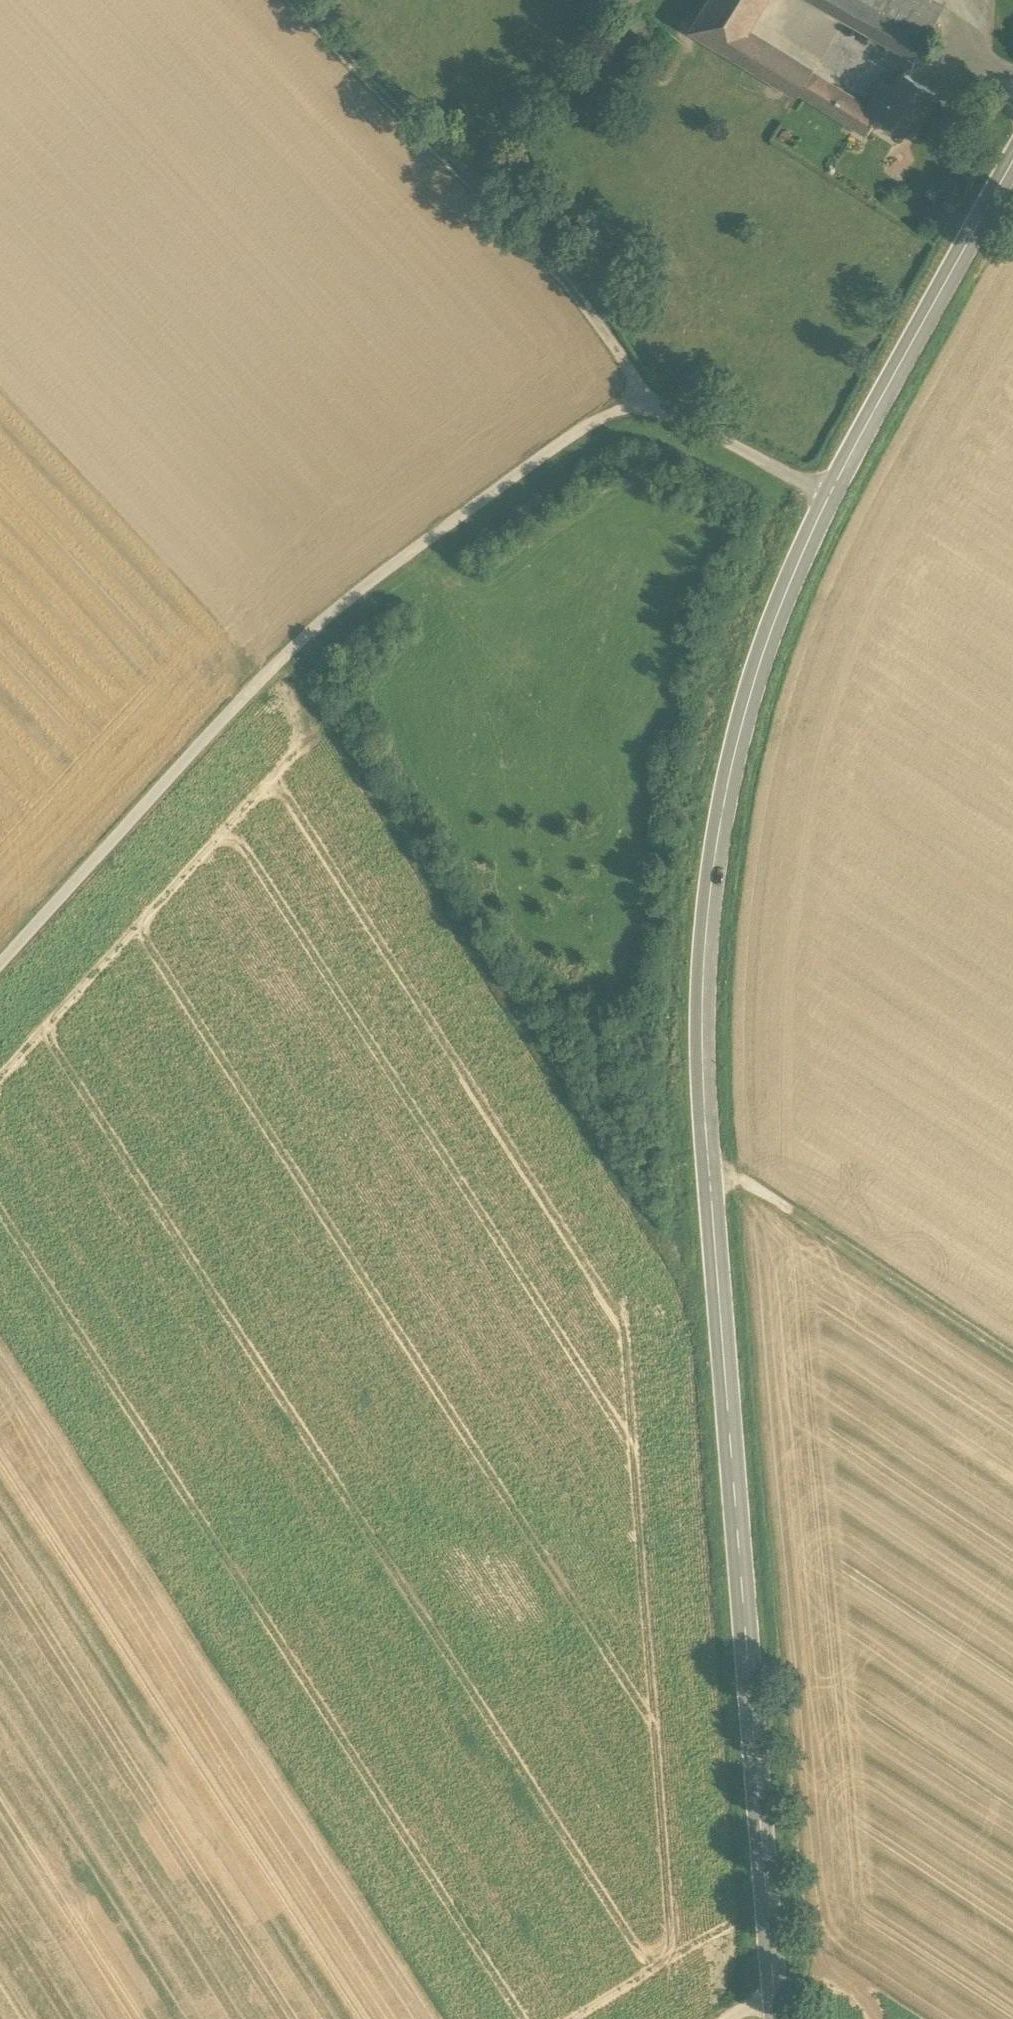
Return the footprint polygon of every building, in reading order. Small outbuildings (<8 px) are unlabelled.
[(745,35),(767,0),(710,0),(693,26),(734,52),(745,35)] [(854,0),(812,0),(913,58),(924,41),(854,0)] [(928,0),(854,0),(924,41),(942,9),(928,0)] [(795,100),(799,92),(734,52),(693,26),(688,34),(719,53),(795,100)] [(867,135),(876,117),(745,35),(734,52),(799,92),(867,135)] [(935,94),(903,74),(890,95),(922,114),(935,94)] [(922,114),(890,95),(876,117),(909,137),(922,114)]
